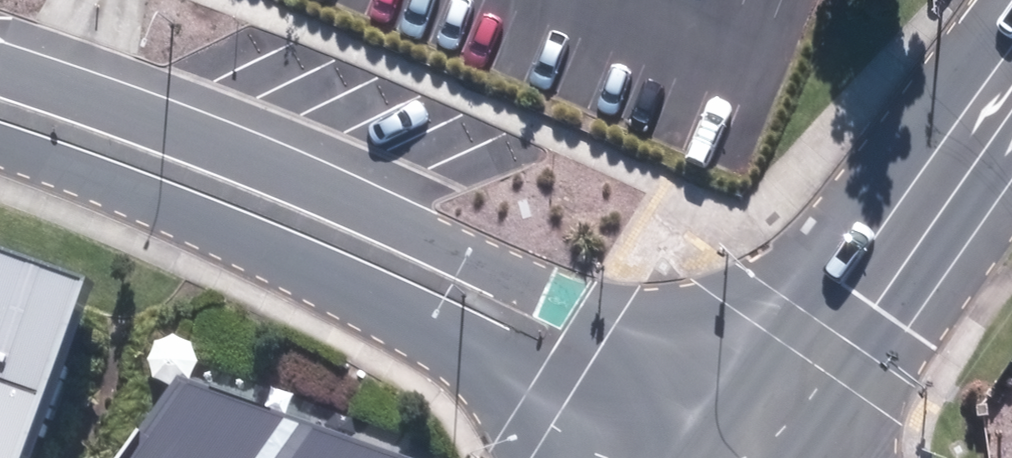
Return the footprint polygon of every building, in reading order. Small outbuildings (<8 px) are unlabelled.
[(84,315),(0,283),(0,457),(30,457),(84,315)] [(174,457),(372,457),(229,370),(174,457)]
